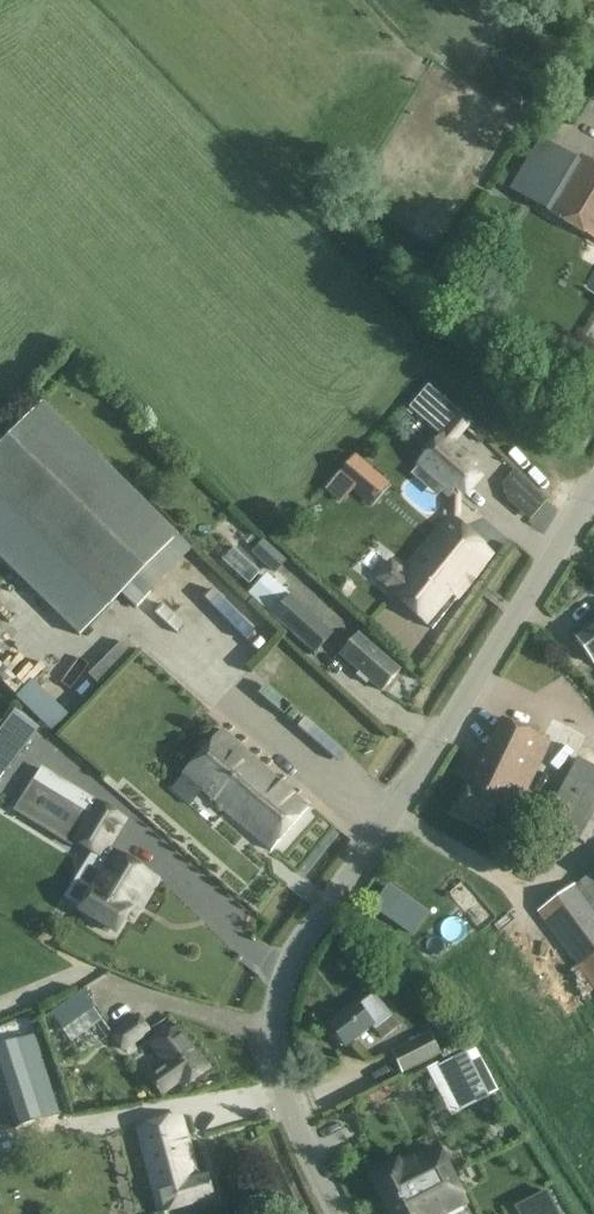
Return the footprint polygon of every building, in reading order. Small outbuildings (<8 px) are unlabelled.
[(582,157),(577,166),(538,143),(510,189),(593,240),(593,164),(582,157)] [(428,383),(408,406),(440,434),(437,437),(414,466),(444,490),(449,494),(454,488),(472,466),(453,450),(458,443),(474,423),(459,410),(428,383)] [(0,446),(0,496),(111,605),(178,536),(41,403),(0,446)] [(354,454),(336,475),(337,476),(353,490),(372,506),(391,485),(356,455),(354,454)] [(432,629),(492,555),(450,521),(411,569),(416,573),(411,580),(394,566),(381,583),(400,599),(398,602),(414,614),(432,629)] [(263,539),(251,553),(274,574),(287,561),(263,539)] [(191,549),(179,559),(203,588),(215,579),(191,549)] [(335,590),(344,596),(352,584),(343,578),(335,590)] [(274,617),(315,654),(330,637),(290,601),(270,582),(254,600),(274,617)] [(573,636),(593,665),(593,620),(573,636)] [(342,656),(360,671),(356,675),(366,684),(370,680),(382,691),(400,670),(360,635),(342,656)] [(30,678),(14,695),(51,730),(67,713),(30,678)] [(14,712),(0,730),(0,771),(5,775),(38,731),(14,712)] [(313,714),(299,733),(347,767),(361,748),(313,714)] [(523,729),(502,718),(457,811),(493,828),(505,803),(587,843),(593,832),(593,766),(580,759),(552,805),(527,792),(551,742),(523,729)] [(221,731),(183,774),(270,851),(308,807),(221,731)] [(121,818),(96,801),(41,767),(33,781),(87,814),(72,837),(98,854),(104,845),(121,818)] [(110,861),(80,909),(95,918),(115,931),(138,894),(144,898),(156,879),(136,866),(104,845),(98,854),(110,861)] [(388,884),(372,907),(413,936),(429,912),(388,884)] [(538,912),(593,986),(593,914),(573,886),(538,912)] [(561,945),(539,962),(546,970),(568,954),(561,945)] [(346,1047),(364,1032),(371,1027),(381,1039),(398,1025),(373,993),(358,1006),(356,1003),(328,1025),(346,1047)] [(123,1049),(149,1029),(137,1013),(111,1033),(123,1049)] [(185,1087),(209,1068),(177,1027),(154,1045),(168,1063),(150,1077),(162,1093),(179,1080),(185,1087)] [(0,1040),(0,1093),(13,1130),(61,1114),(33,1029),(0,1040)] [(390,1052),(401,1074),(439,1054),(428,1033),(390,1052)] [(466,1051),(438,1066),(461,1112),(489,1097),(487,1092),(469,1058),(466,1051)] [(139,1126),(162,1212),(191,1204),(214,1198),(208,1176),(197,1179),(180,1115),(139,1126)] [(399,1156),(366,1173),(384,1208),(452,1174),(437,1143),(401,1161),(399,1156)] [(384,1208),(387,1213),(449,1213),(468,1204),(452,1174),(384,1208)] [(514,1207),(517,1213),(549,1213),(558,1210),(548,1190),(514,1207)]
